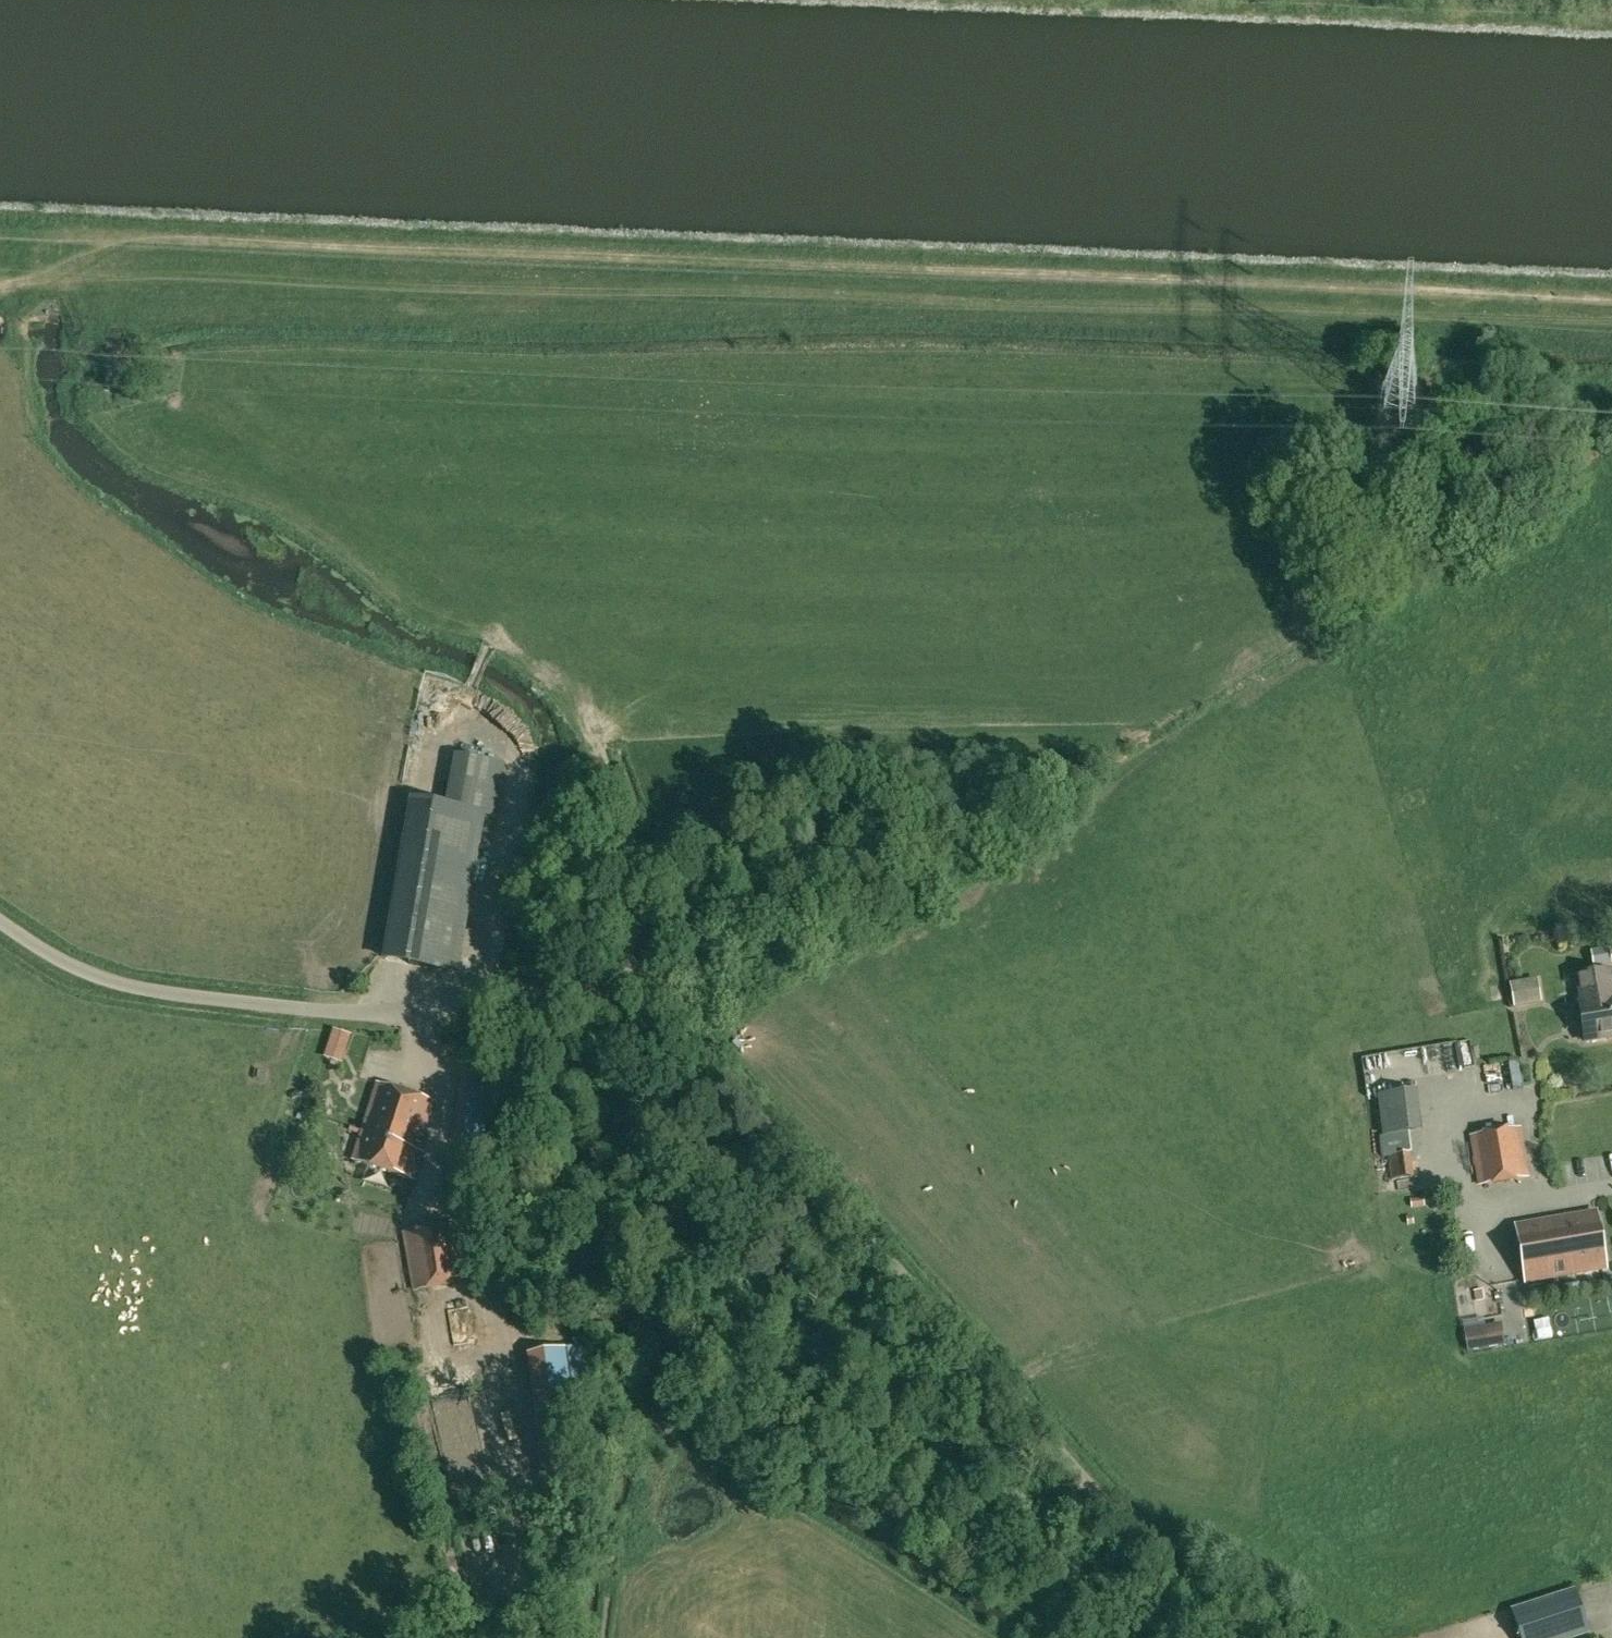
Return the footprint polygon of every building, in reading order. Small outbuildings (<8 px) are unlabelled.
[(481,816),(410,804),(383,964),(453,976),(481,816)] [(1590,949),(1594,965),(1611,961),(1609,945),(1590,949)] [(1578,1004),(1585,1042),(1611,1037),(1611,999),(1609,999),(1607,990),(1611,990),(1608,972),(1577,977),(1581,1004),(1578,1004)] [(1538,1003),(1534,982),(1509,986),(1512,1008),(1538,1003)] [(333,1033),(329,1043),(346,1048),(351,1035),(334,1029),(333,1033)] [(453,1145),(485,1148),(492,1067),(460,1064),(453,1145)] [(1510,1066),(1515,1092),(1524,1090),(1520,1064),(1510,1066)] [(377,1084),(352,1161),(411,1181),(421,1153),(416,1151),(433,1102),(377,1084)] [(1380,1098),(1384,1132),(1390,1180),(1414,1178),(1408,1129),(1419,1128),(1415,1095),(1380,1098)] [(1479,1185),(1527,1177),(1518,1128),(1471,1136),(1479,1185)] [(1423,1197),(1410,1198),(1411,1206),(1424,1204),(1423,1197)] [(1515,1228),(1525,1282),(1605,1269),(1596,1214),(1515,1228)] [(454,1226),(404,1235),(413,1289),(463,1280),(454,1226)] [(1483,1328),(1465,1331),(1468,1350),(1486,1347),(1483,1328)] [(561,1451),(556,1411),(574,1409),(567,1350),(529,1355),(537,1414),(539,1414),(544,1454),(561,1451)] [(976,1419),(984,1427),(988,1422),(981,1414),(976,1419)] [(1520,1637),(1571,1637),(1587,1633),(1574,1591),(1512,1611),(1520,1637)]
